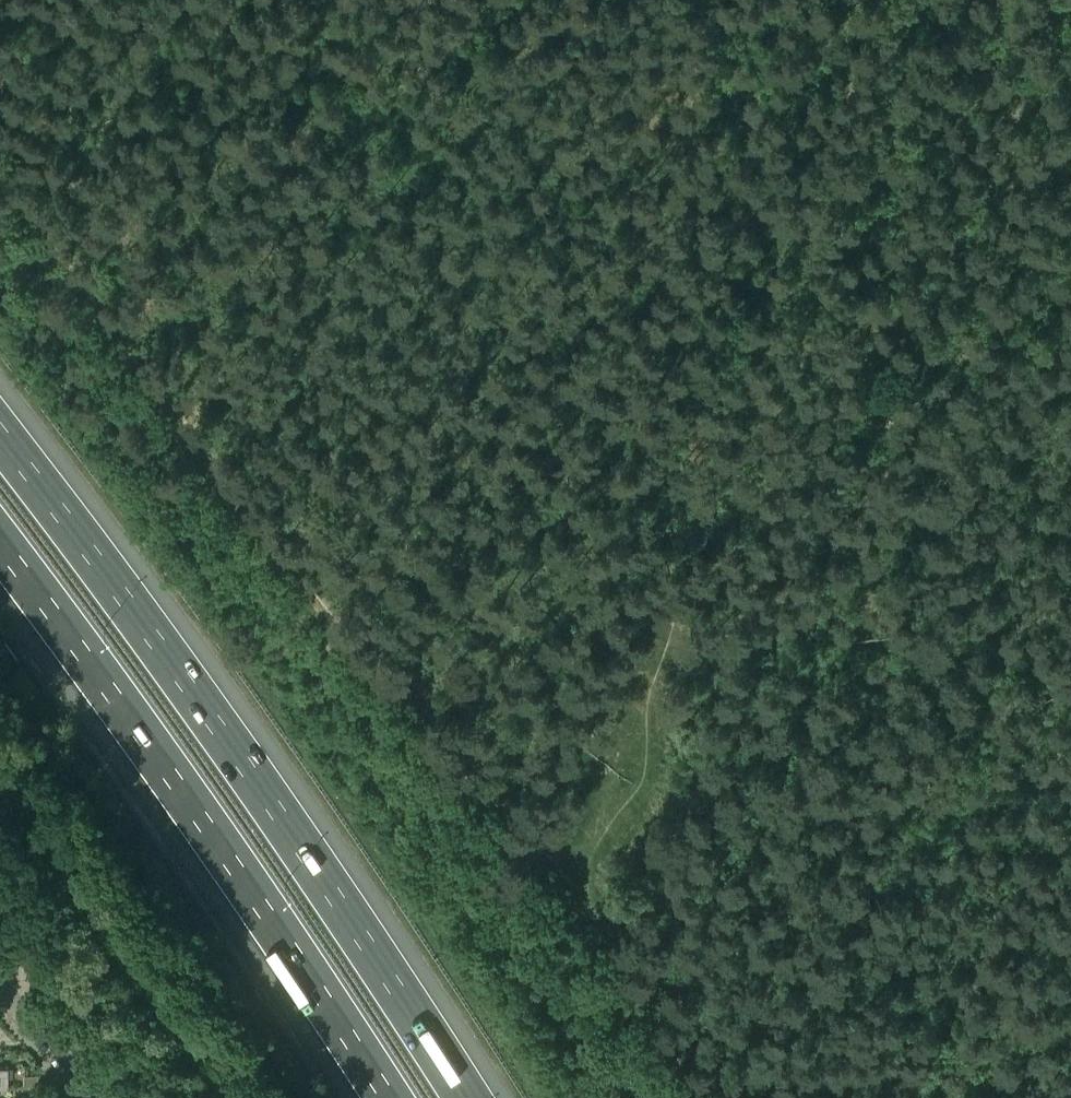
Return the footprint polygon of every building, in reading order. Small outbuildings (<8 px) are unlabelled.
[(47,955),(38,946),(20,962),(29,971),(47,955)] [(29,971),(38,981),(55,965),(47,955),(29,971)] [(8,1088),(8,1067),(0,1067),(0,1088),(8,1088)]
